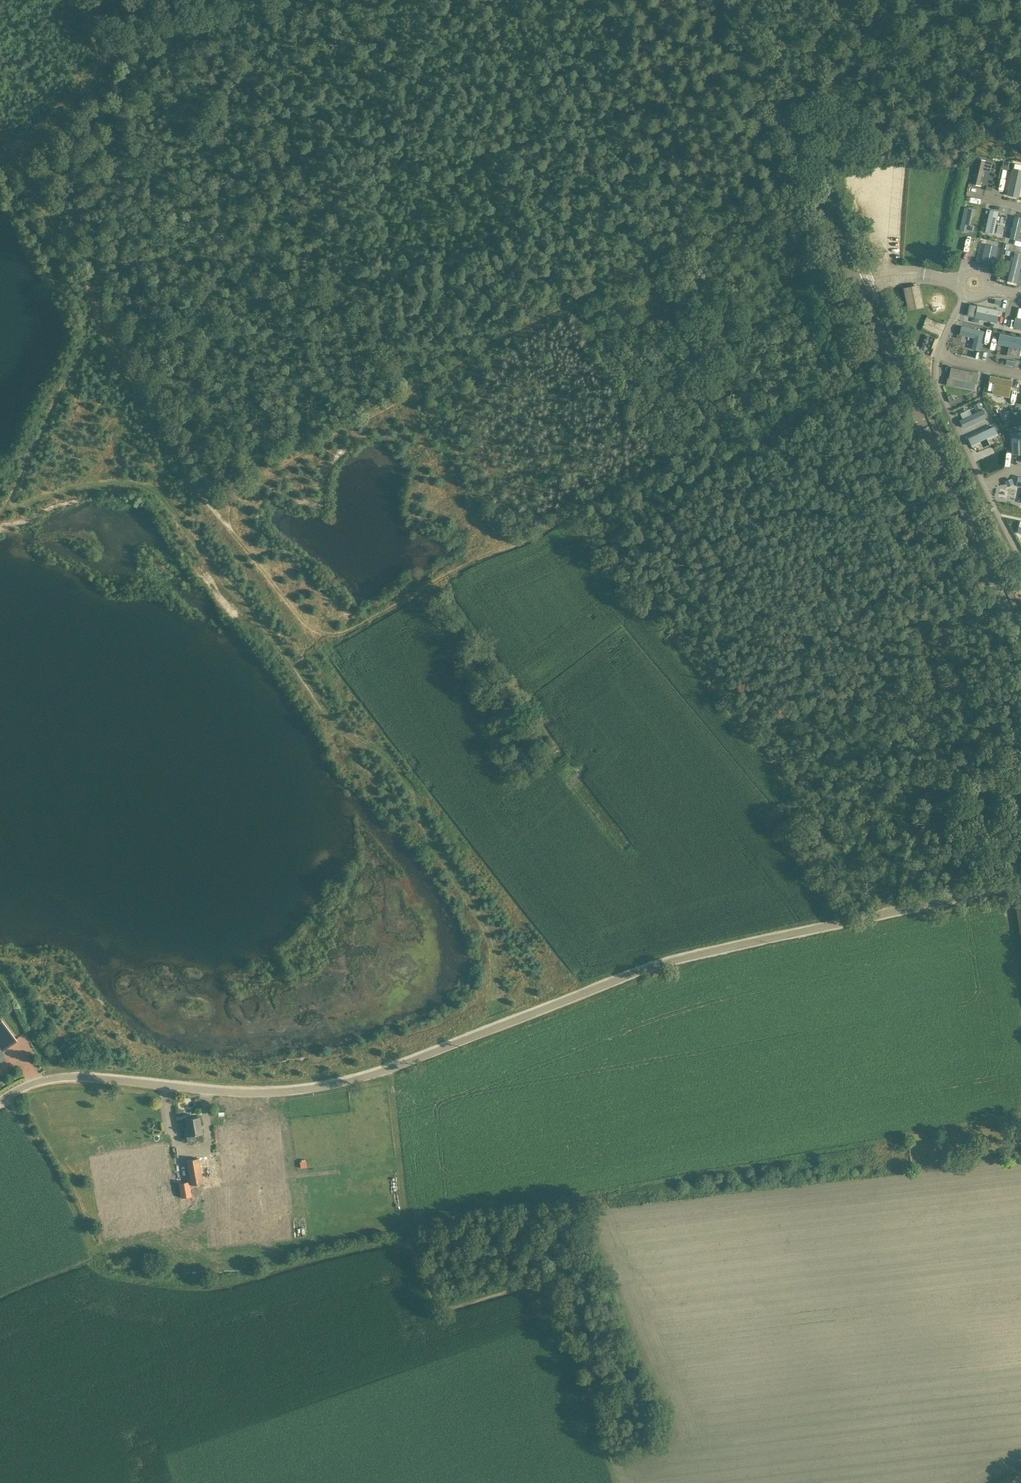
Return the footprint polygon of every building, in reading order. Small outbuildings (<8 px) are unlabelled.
[(977,158),(971,183),(981,186),(985,170),(991,171),(993,161),(977,158)] [(1007,195),(1019,197),(1020,189),(1020,169),(1013,168),(1007,195)] [(965,207),(960,230),(968,232),(969,231),(970,224),(972,216),(974,216),(976,209),(965,207)] [(990,209),(985,232),(994,234),(999,211),(990,209)] [(1010,238),(1020,240),(1020,232),(1020,229),(1020,217),(1015,216),(1010,238)] [(986,244),(981,264),(994,266),(998,247),(986,244)] [(1010,275),(1018,277),(1020,266),(1020,254),(1015,252),(1010,275)] [(919,287),(907,290),(911,308),(922,305),(919,287)] [(978,305),(976,317),(997,322),(1000,310),(978,305)] [(962,326),(960,334),(975,337),(972,348),(980,350),(984,331),(962,326)] [(999,343),(1012,346),(1010,355),(1019,357),(1020,347),(1020,338),(1001,334),(999,343)] [(978,373),(952,368),(950,376),(976,382),(978,373)] [(991,376),(990,382),(996,383),(994,392),(1009,396),(1012,381),(991,376)] [(972,414),(963,418),(960,420),(964,428),(988,417),(984,409),(972,414)] [(989,439),(999,435),(995,425),(969,438),(973,446),(982,443),(989,439)] [(1013,431),(1013,453),(1020,453),(1020,431),(1013,431)] [(1005,767),(995,768),(996,779),(1007,777),(1005,767)] [(3,1054),(0,1051),(16,1040),(1,1020),(0,1021),(0,1057),(3,1054)] [(185,1127),(187,1141),(203,1139),(199,1117),(197,1117),(197,1116),(192,1117),(192,1118),(186,1119),(187,1127),(185,1127)] [(216,1126),(217,1136),(219,1155),(199,1158),(186,1160),(190,1181),(179,1182),(181,1197),(192,1195),(190,1184),(203,1182),(209,1247),(293,1239),(280,1119),(216,1126)]
